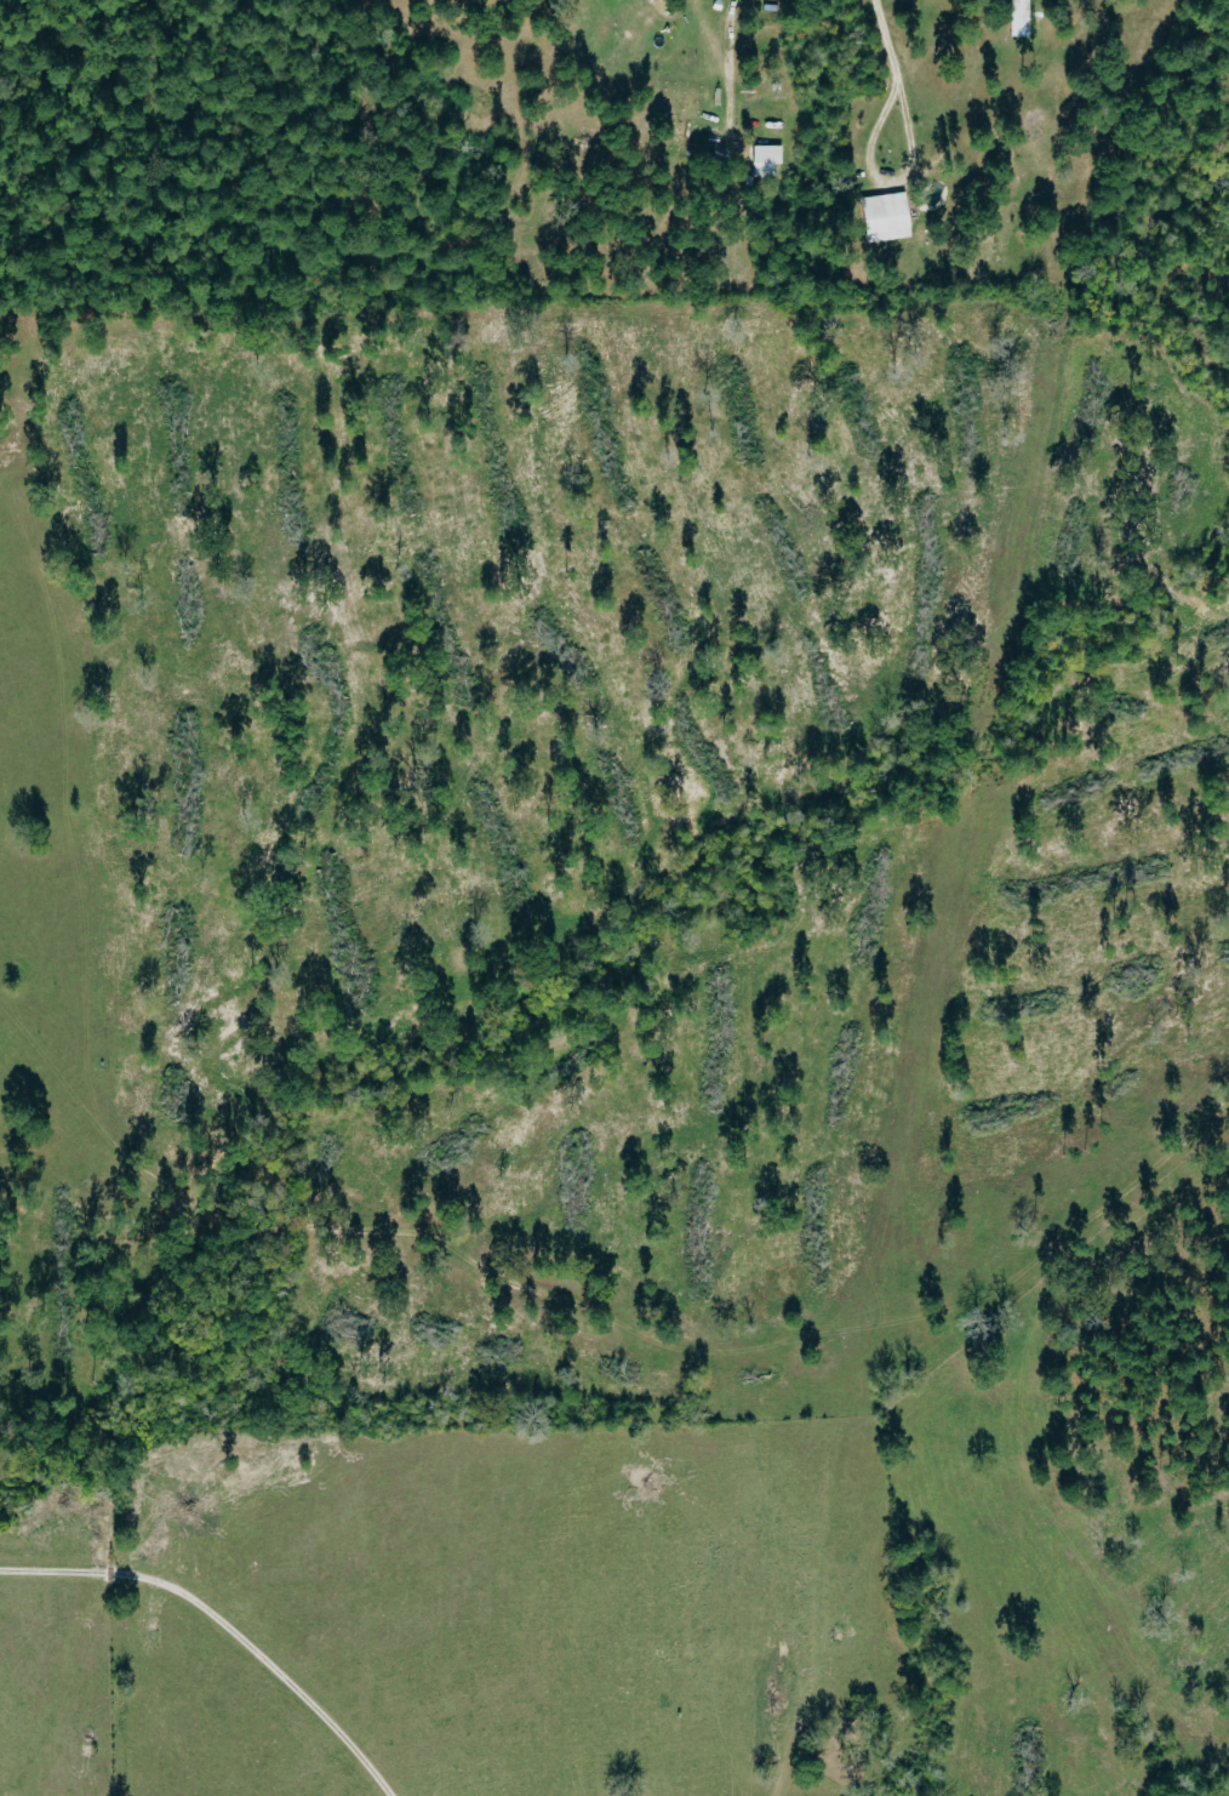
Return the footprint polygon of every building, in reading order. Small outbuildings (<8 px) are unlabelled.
[(1013,37),(1032,37),(1033,0),(1014,0),(1013,37)] [(785,146),(756,146),(756,177),(776,177),(776,164),(785,164),(785,146)] [(872,244),(916,237),(909,192),(865,198),(872,244)]
